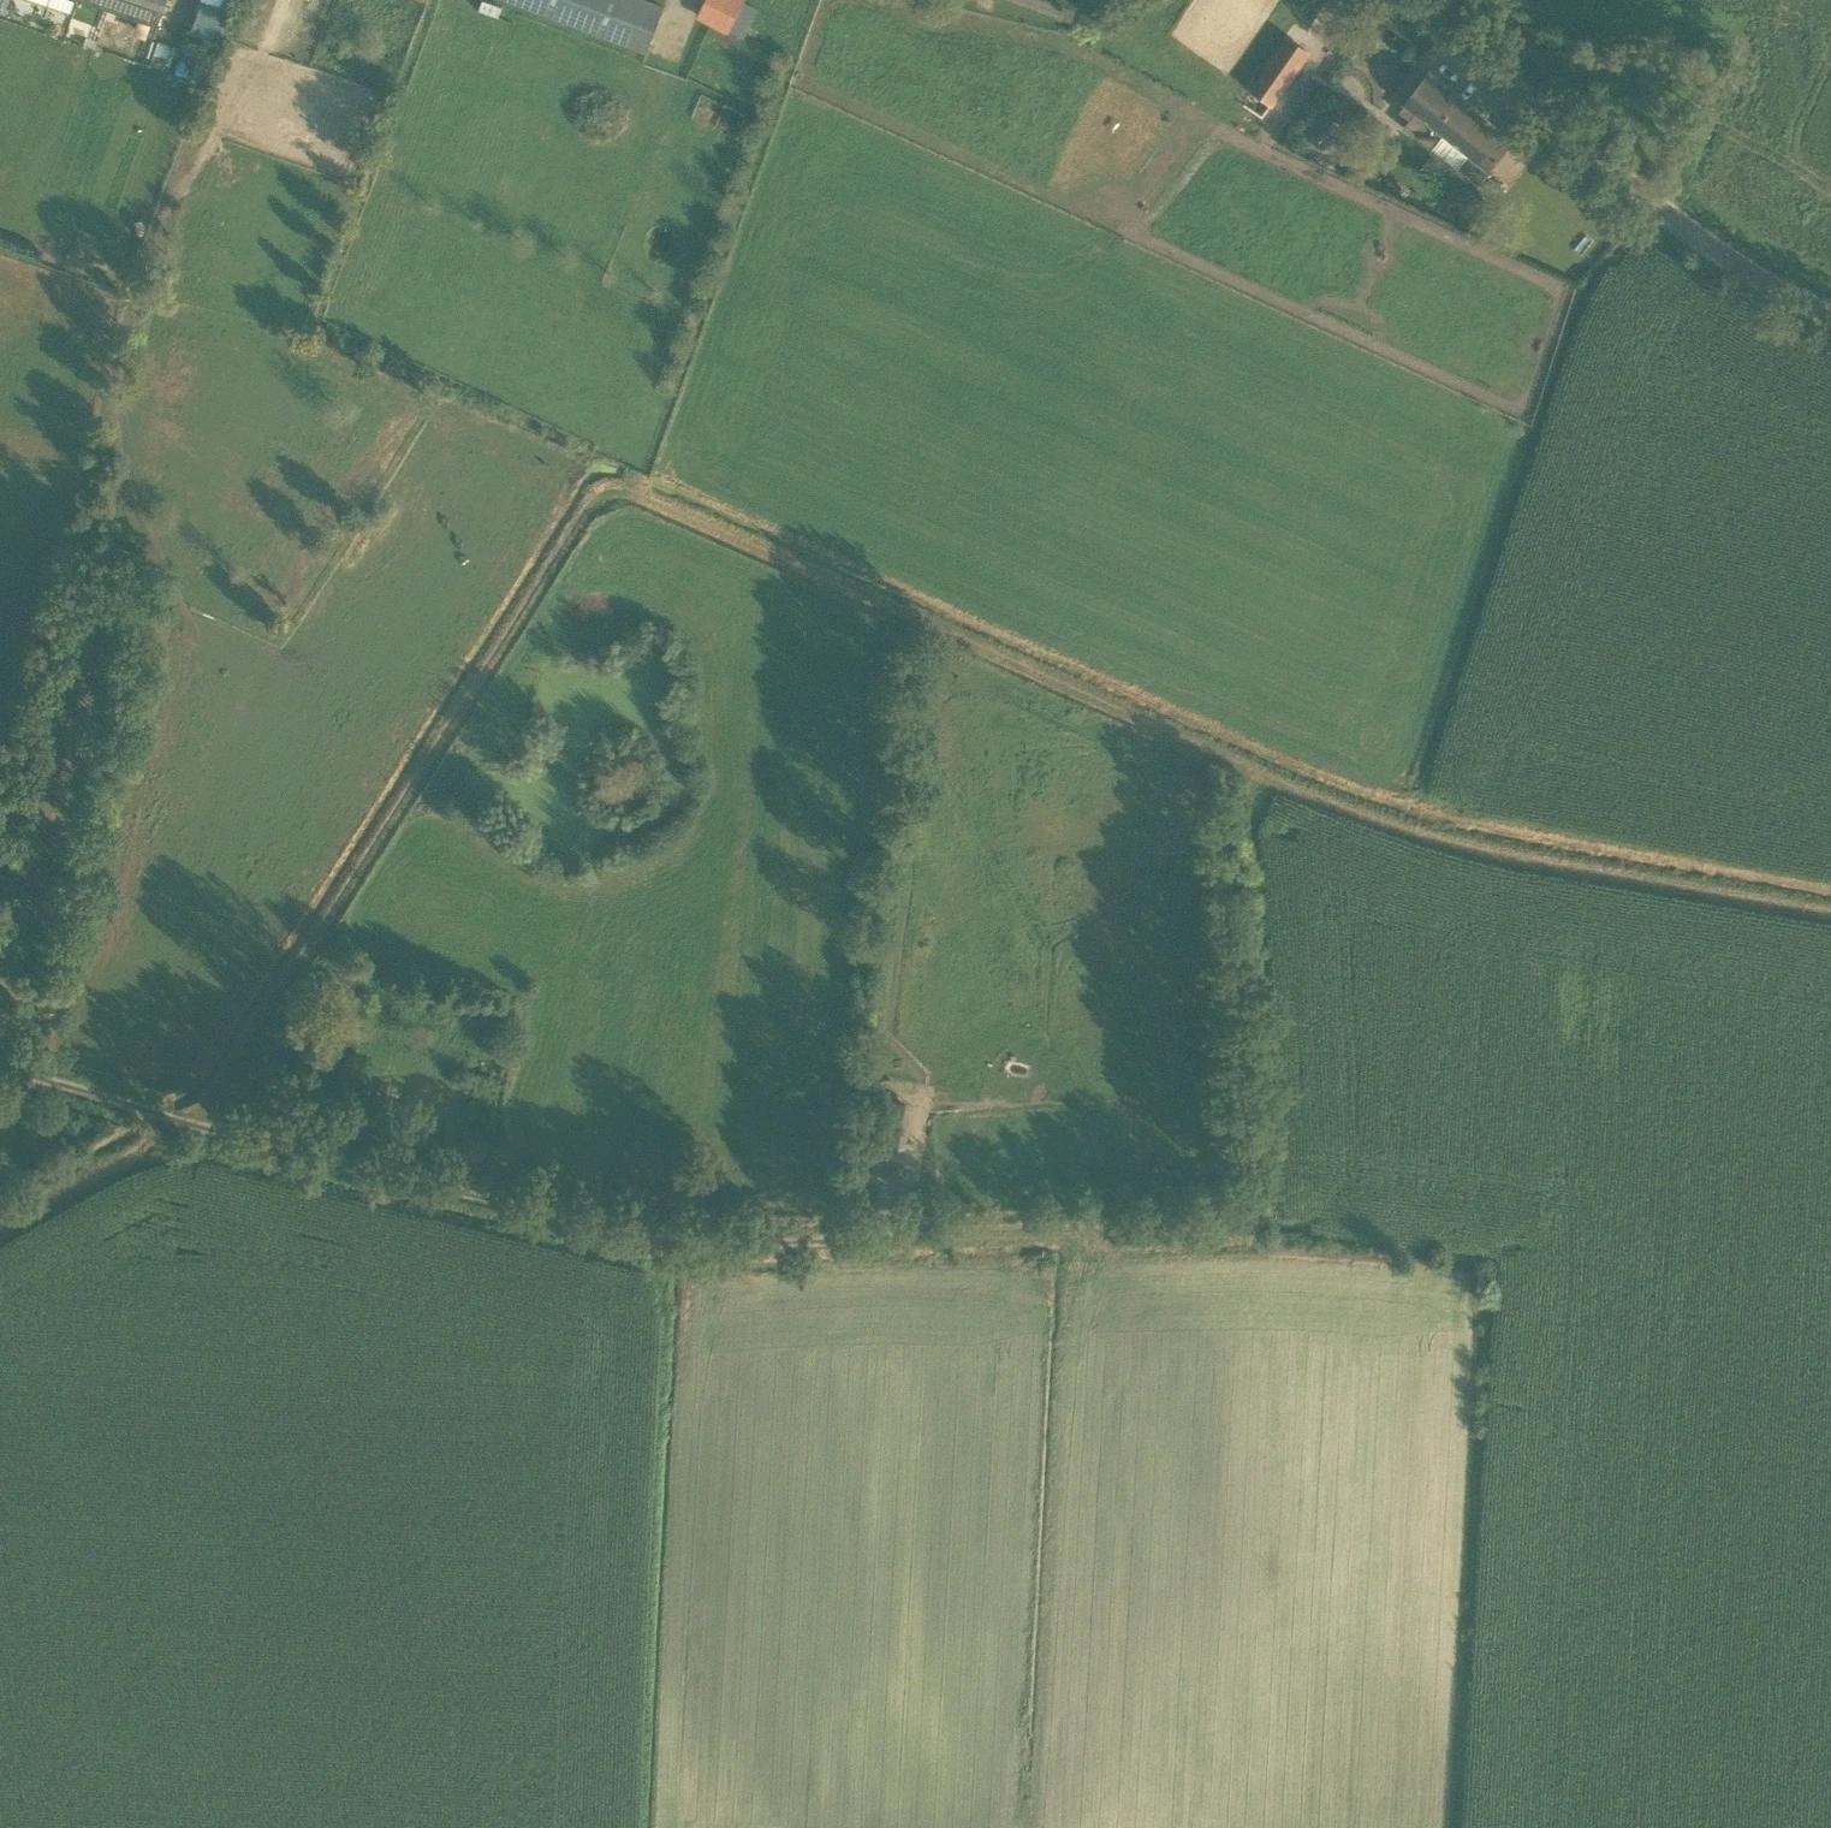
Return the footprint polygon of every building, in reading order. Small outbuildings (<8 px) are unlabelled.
[(165,0),(74,0),(108,12),(112,2),(158,18),(165,0)] [(664,7),(646,0),(510,0),(647,52),(664,7)] [(698,14),(745,38),(759,10),(740,0),(705,0),(698,14)] [(198,12),(188,42),(218,52),(228,21),(198,12)] [(1308,52),(1288,38),(1251,91),(1271,105),(1308,52)] [(1403,103),(1404,104),(1399,111),(1410,119),(1405,127),(1479,185),(1487,173),(1505,187),(1528,157),(1425,75),(1403,103)]
